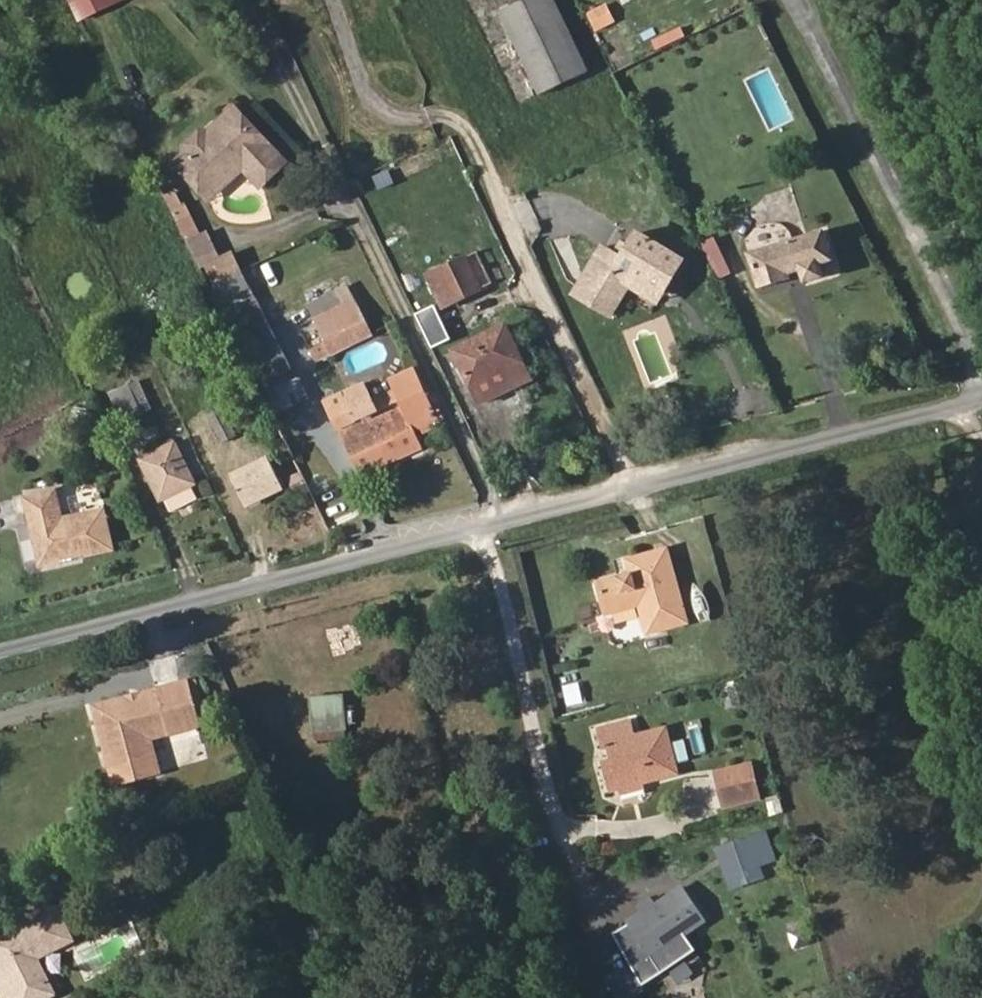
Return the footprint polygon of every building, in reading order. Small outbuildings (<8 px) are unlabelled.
[(540,95),(588,71),(552,0),(530,0),(500,14),(540,95)] [(608,1),(587,13),(598,32),(619,20),(608,1)] [(659,50),(688,36),(683,25),(654,39),(659,50)] [(286,153),(235,101),(209,127),(200,125),(187,136),(188,143),(175,156),(203,183),(233,153),(243,163),(260,180),(286,153)] [(233,153),(203,183),(214,193),(243,163),(233,153)] [(603,242),(591,264),(579,286),(611,305),(614,307),(633,274),(650,268),(667,277),(682,250),(641,227),(631,244),(626,254),(614,248),(603,242)] [(789,281),(787,278),(802,274),(806,283),(822,278),(819,268),(836,262),(824,231),(750,255),(762,288),(789,281)] [(193,238),(205,265),(218,259),(206,232),(193,238)] [(718,279),(733,273),(718,235),(702,241),(718,279)] [(620,238),(614,248),(626,254),(631,244),(620,238)] [(205,265),(213,284),(241,271),(233,253),(218,259),(205,265)] [(425,277),(441,310),(480,291),(464,258),(425,277)] [(650,268),(633,274),(661,290),(667,277),(650,268)] [(213,284),(214,286),(278,413),(305,399),(257,303),(241,271),(213,284)] [(310,324),(320,345),(363,324),(353,304),(310,324)] [(363,324),(320,345),(327,358),(370,337),(363,324)] [(451,350),(471,390),(524,365),(505,324),(451,350)] [(524,365),(471,390),(478,407),(533,381),(524,365)] [(386,385),(394,403),(368,417),(359,397),(345,403),(354,423),(339,431),(338,436),(358,476),(415,449),(407,430),(432,417),(412,373),(386,385)] [(128,389),(108,397),(123,428),(142,418),(128,389)] [(220,443),(232,438),(213,401),(202,408),(220,443)] [(173,445),(138,464),(159,504),(162,502),(169,516),(198,501),(191,488),(195,486),(173,445)] [(230,485),(245,513),(283,493),(269,464),(230,485)] [(22,495),(38,565),(111,549),(104,508),(64,516),(57,487),(22,495)] [(612,592),(596,596),(602,616),(638,607),(646,637),(683,628),(664,553),(645,557),(648,566),(627,570),(629,579),(610,583),(612,592)] [(648,566),(645,557),(625,562),(627,570),(648,566)] [(594,588),(596,596),(612,592),(610,583),(594,588)] [(562,686),(564,701),(582,698),(579,683),(562,686)] [(140,710),(137,700),(97,712),(121,791),(162,778),(153,747),(200,732),(192,707),(185,685),(156,694),(159,705),(140,710)] [(156,694),(137,700),(140,710),(159,705),(156,694)] [(309,703),(314,732),(345,728),(342,698),(309,703)] [(192,707),(200,732),(212,728),(204,703),(192,707)] [(606,751),(611,771),(604,773),(609,795),(669,779),(656,735),(631,742),(627,727),(596,735),(600,753),(606,751)] [(752,766),(716,776),(725,808),(761,797),(752,766)] [(747,884),(744,875),(778,861),(766,833),(715,852),(730,891),(747,884)] [(702,922),(675,887),(614,936),(643,990),(686,958),(675,944),(702,922)] [(23,997),(57,997),(63,995),(47,961),(83,944),(67,908),(0,941),(0,950),(23,997)] [(0,950),(0,976),(10,997),(23,997),(0,950)]
